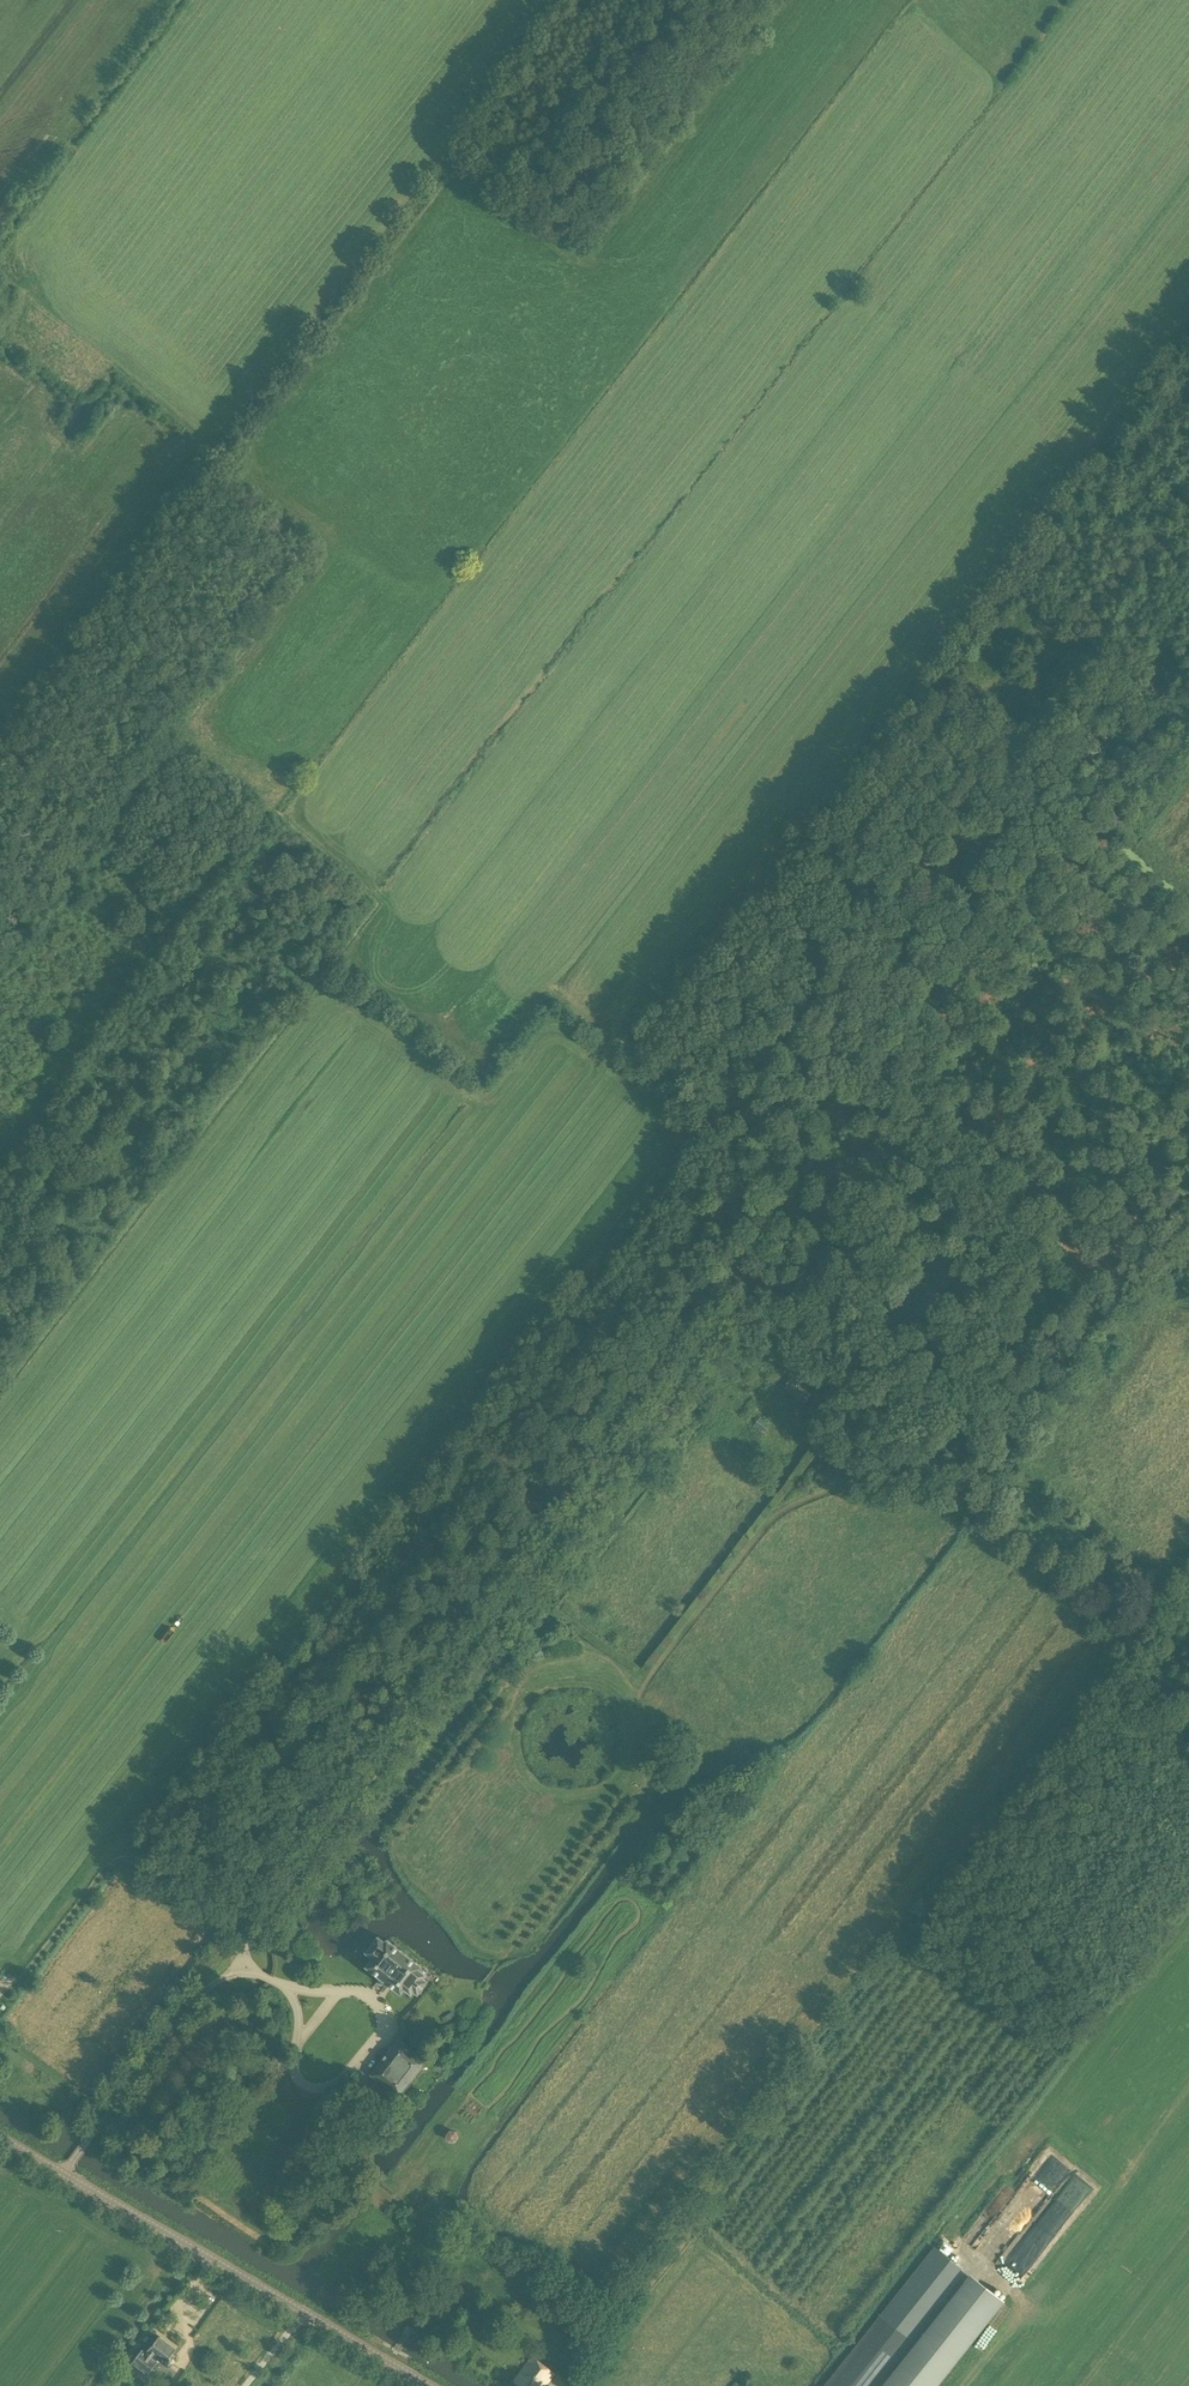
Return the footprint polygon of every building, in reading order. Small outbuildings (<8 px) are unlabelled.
[(805,1403),(811,1396),(790,1379),(784,1386),(805,1403)] [(831,1424),(840,1411),(827,1400),(817,1413),(831,1424)] [(386,1942),(379,1936),(365,1954),(373,1959),(367,1966),(379,1975),(379,1976),(390,1984),(402,1993),(405,1989),(412,1994),(414,1990),(419,1993),(428,1981),(424,1978),(427,1974),(421,1969),(423,1967),(388,1940),(386,1942)] [(426,2060),(398,2039),(398,2040),(390,2050),(380,2063),(372,2073),(371,2074),(399,2096),(426,2060)] [(455,2142),(459,2137),(457,2131),(450,2130),(446,2135),(448,2141),(455,2142)] [(930,2292),(955,2265),(935,2247),(910,2273),(930,2292)] [(837,2372),(855,2385),(860,2385),(902,2333),(930,2298),(909,2281),(881,2316),(837,2372)] [(1004,2302),(978,2282),(896,2385),(937,2385),(1004,2302)] [(176,2349),(157,2334),(146,2349),(148,2350),(146,2353),(141,2349),(131,2361),(149,2374),(158,2361),(157,2360),(159,2358),(169,2365),(173,2364),(175,2361),(174,2358),(171,2356),(176,2349)] [(556,2372),(533,2356),(516,2380),(524,2385),(545,2385),(556,2372)]
